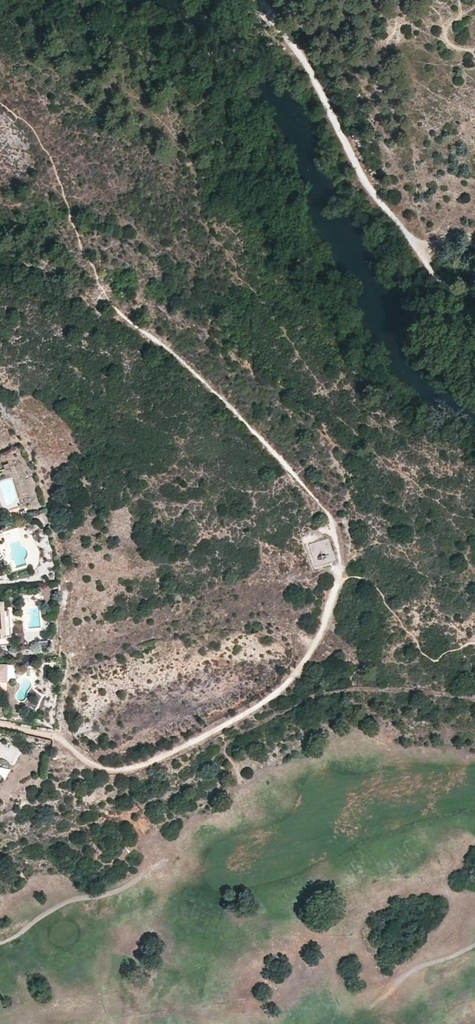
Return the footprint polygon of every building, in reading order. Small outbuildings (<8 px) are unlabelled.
[(52,600),(52,586),(41,585),(40,600),(52,600)] [(1,611),(4,611),(3,602),(0,602),(0,645),(12,644),(11,626),(2,627),(1,611)] [(11,626),(10,610),(4,611),(1,611),(2,627),(11,626)]
